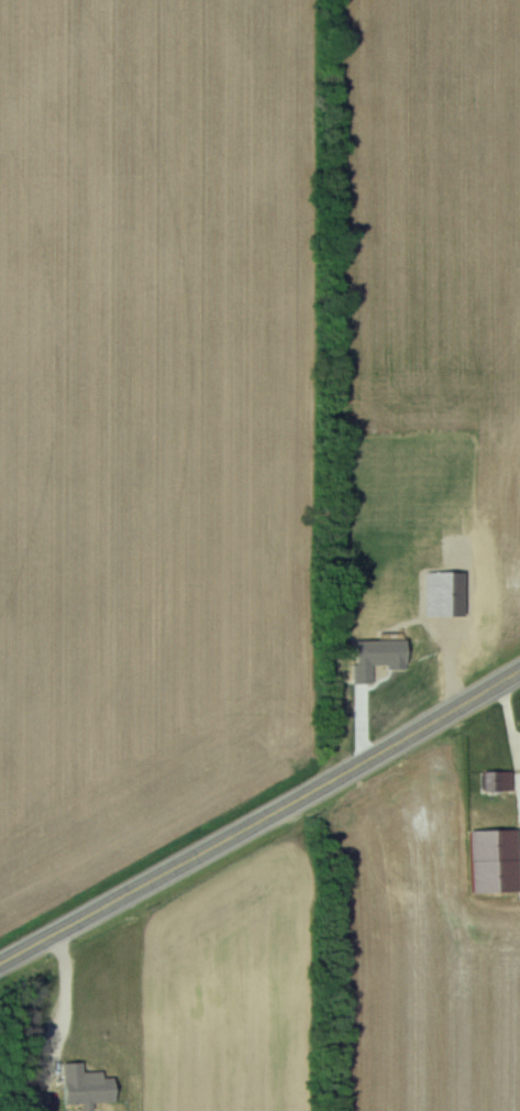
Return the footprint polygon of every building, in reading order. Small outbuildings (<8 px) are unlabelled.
[(513,792),(513,772),(484,772),(484,792),(513,792)] [(492,823),(446,823),(446,835),(492,835),(492,823)]
